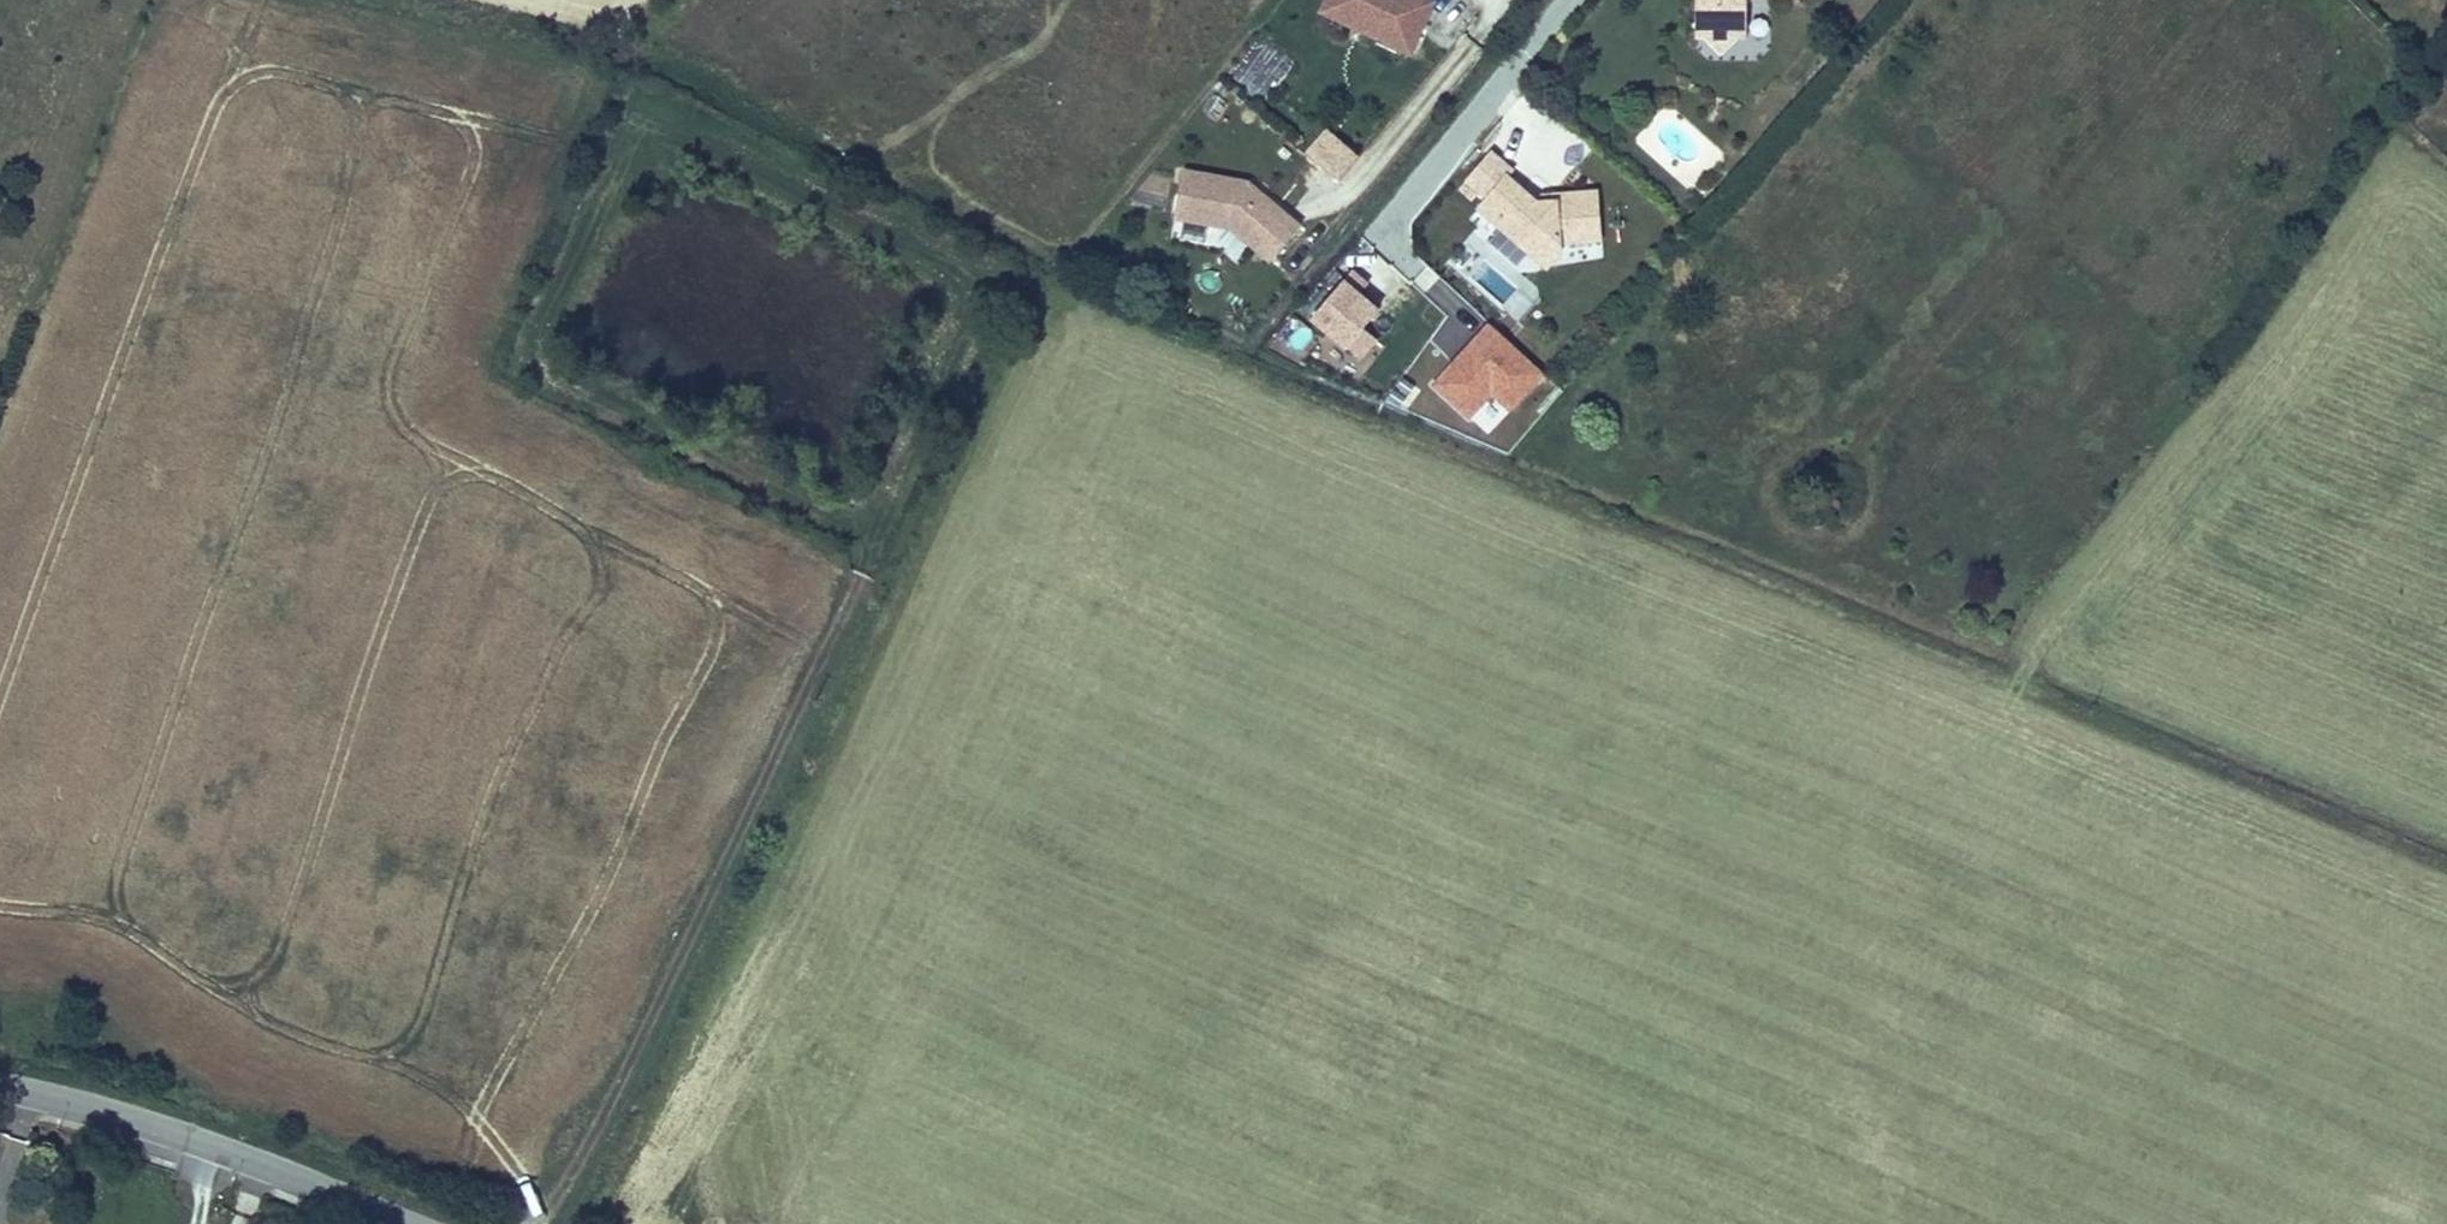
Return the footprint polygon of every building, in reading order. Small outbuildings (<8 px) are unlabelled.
[(1437,0),(1324,0),(1318,13),(1348,27),(1361,16),(1377,25),(1378,40),(1411,56),(1437,0)] [(1737,40),(1748,40),(1749,0),(1696,0),(1695,39),(1705,39),(1737,40)] [(1378,40),(1377,25),(1361,16),(1348,27),(1378,40)] [(1720,56),(1737,40),(1705,39),(1720,56)] [(1325,129),(1303,155),(1337,182),(1358,156),(1325,129)] [(1465,181),(1484,198),(1506,171),(1510,175),(1516,169),(1492,149),(1465,181)] [(1301,221),(1247,179),(1183,167),(1173,220),(1229,230),(1269,262),(1301,221)] [(1506,171),(1484,198),(1475,210),(1499,230),(1519,246),(1535,260),(1563,249),(1563,245),(1604,242),(1600,188),(1552,191),(1553,198),(1539,199),(1510,175),(1506,171)] [(1519,246),(1499,230),(1489,243),(1508,259),(1519,246)] [(1563,249),(1535,260),(1547,270),(1564,252),(1563,249)] [(1368,283),(1353,270),(1311,320),(1345,348),(1346,347),(1363,360),(1378,341),(1363,328),(1378,309),(1359,293),(1368,283)] [(1431,271),(1420,281),(1450,318),(1462,308),(1431,271)] [(1511,413),(1545,374),(1486,323),(1431,386),(1469,420),(1491,396),(1511,413)]
